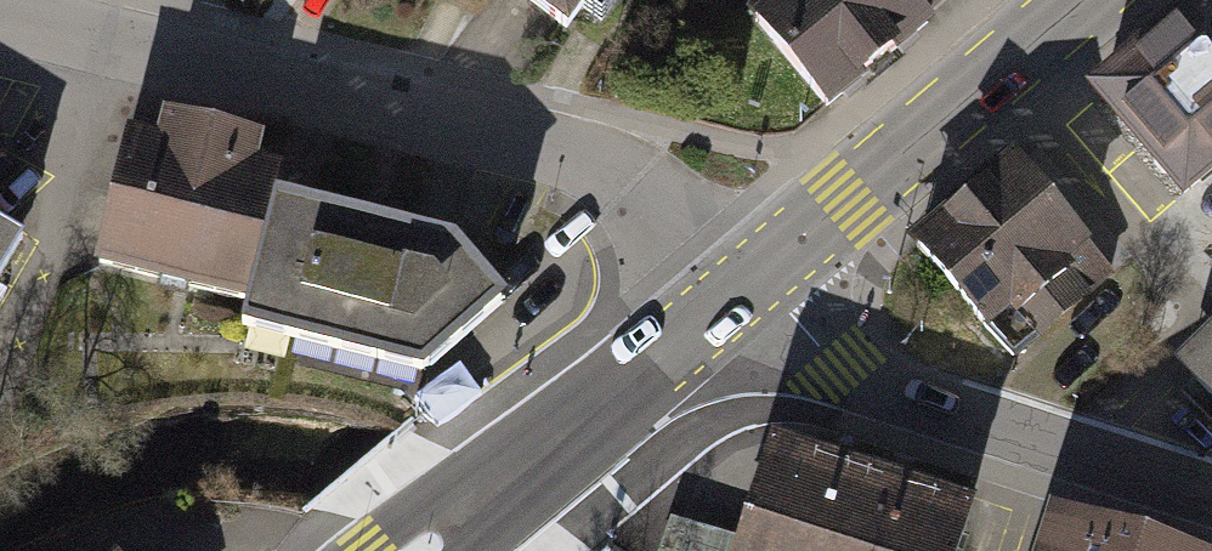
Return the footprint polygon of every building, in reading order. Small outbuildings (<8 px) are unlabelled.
[(565,42),(593,0),(511,0),(565,42)] [(906,0),(764,0),(748,13),(819,101),(922,19),(906,0)] [(1211,0),(1206,0),(1099,90),(1185,185),(1211,164),(1211,0)] [(166,290),(204,131),(165,121),(160,145),(125,137),(93,273),(166,290)] [(166,290),(246,309),(269,211),(276,181),(256,176),(263,144),(204,131),(166,290)] [(1102,279),(1011,161),(914,235),(1005,353),(1102,279)] [(446,250),(269,211),(246,309),(236,336),(421,382),(500,320),(446,250)] [(0,241),(0,286),(20,252),(0,241)] [(1179,362),(1211,396),(1211,331),(1179,362)] [(768,448),(735,550),(962,550),(974,513),(768,448)] [(1043,519),(1034,550),(1159,550),(1043,519)]
